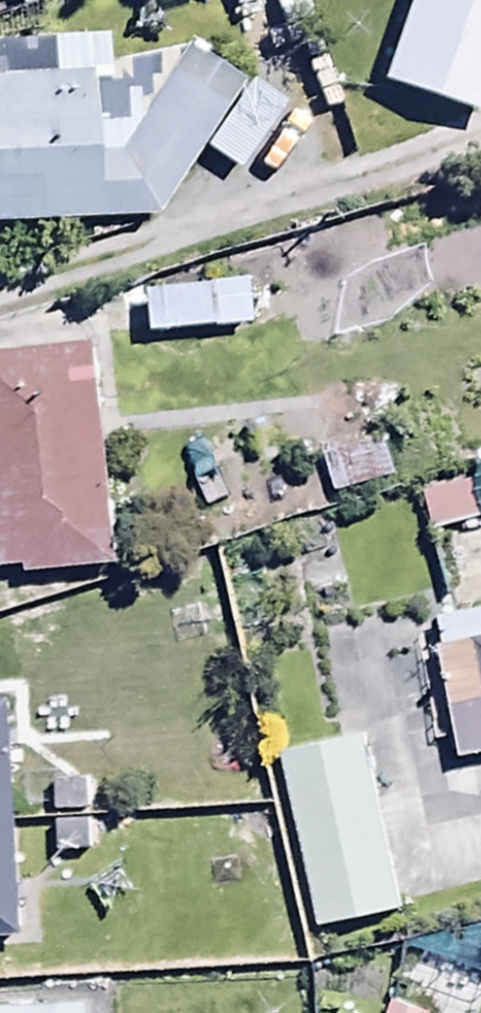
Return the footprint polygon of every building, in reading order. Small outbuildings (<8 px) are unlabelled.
[(480,120),(480,0),(408,0),(377,92),(479,126),(480,120)] [(197,155),(233,179),(279,110),(236,87),(188,47),(129,128),(128,106),(92,107),(91,78),(0,81),(0,238),(91,236),(91,226),(150,224),(197,155)] [(142,290),(143,337),(244,335),(243,288),(142,290)] [(25,575),(26,584),(116,576),(98,352),(0,360),(0,577),(25,575)] [(317,453),(329,502),(391,486),(379,438),(317,453)] [(423,491),(429,537),(475,530),(468,485),(423,491)] [(434,628),(460,766),(480,762),(480,618),(434,628)] [(20,942),(8,709),(0,709),(0,943),(20,942)] [(393,921),(359,742),(282,757),(316,935),(393,921)]
